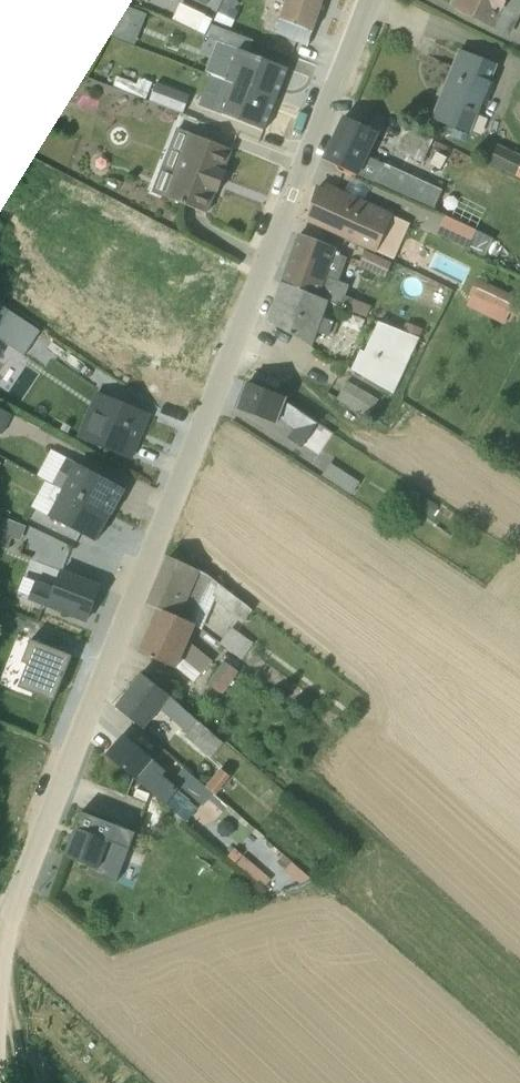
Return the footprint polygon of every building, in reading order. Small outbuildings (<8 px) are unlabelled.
[(274,34),(306,46),(322,0),(286,0),(274,34)] [(457,8),(509,37),(519,13),(519,0),(460,0),(457,8)] [(137,40),(146,7),(125,1),(115,34),(137,40)] [(211,25),(206,37),(217,42),(205,73),(226,81),(276,100),(288,69),(247,53),(251,41),(211,25)] [(497,65),(458,49),(430,119),(469,135),(497,65)] [(116,76),(112,86),(145,100),(149,89),(116,76)] [(209,76),(198,106),(264,130),(276,100),(226,81),(225,82),(209,76)] [(189,96),(156,83),(150,101),(183,113),(189,96)] [(323,159),(433,210),(442,189),(386,163),(387,159),(370,151),(379,133),(343,117),(323,159)] [(433,140),(405,126),(395,150),(423,163),(433,140)] [(151,192),(205,213),(213,192),(217,193),(225,173),(222,171),(230,150),(176,128),(151,192)] [(490,141),(482,161),(519,178),(519,155),(490,141)] [(321,191),(316,189),(308,220),(392,260),(408,224),(392,216),(393,213),(325,184),(321,191)] [(476,230),(445,216),(436,236),(467,250),(476,230)] [(346,309),(366,317),(370,306),(343,295),(347,286),(336,281),(345,258),(333,254),(335,248),(299,235),(282,283),(327,303),(336,306),(337,303),(347,307),(346,309)] [(366,249),(358,265),(384,277),(392,260),(366,249)] [(468,307),(503,323),(507,314),(519,319),(519,299),(475,278),(469,295),(472,297),(468,307)] [(282,283),(268,322),(311,347),(316,333),(328,337),(333,322),(322,317),(327,303),(282,283)] [(0,305),(0,335),(26,351),(41,328),(1,303),(0,305)] [(350,370),(393,394),(418,340),(377,323),(363,352),(359,350),(350,370)] [(377,400),(347,382),(338,398),(368,417),(377,400)] [(247,383),(237,409),(275,426),(278,421),(292,430),(287,439),(300,447),(316,422),(285,402),(286,398),(247,383)] [(94,394),(76,437),(131,458),(148,415),(94,394)] [(5,431),(14,411),(0,405),(0,429),(5,431)] [(119,496),(123,489),(76,464),(65,459),(52,484),(109,515),(112,509),(113,510),(120,497),(119,496)] [(359,482),(330,462),(321,476),(350,495),(359,482)] [(109,515),(52,484),(45,480),(31,507),(95,542),(109,515)] [(7,550),(11,538),(20,541),(26,526),(0,517),(0,547),(7,550)] [(202,630),(215,601),(242,623),(252,611),(219,584),(218,584),(208,576),(168,557),(147,605),(157,610),(194,624),(195,625),(202,630)] [(85,621),(98,587),(60,570),(53,587),(35,580),(28,599),(85,621)] [(157,610),(139,652),(175,669),(176,667),(194,682),(212,662),(188,641),(195,625),(194,624),(157,610)] [(252,643),(231,627),(219,643),(240,659),(252,643)] [(71,656),(29,640),(20,661),(26,664),(17,688),(52,701),(61,679),(62,679),(71,656)] [(240,665),(228,656),(207,683),(221,693),(238,671),(240,665)] [(184,737),(210,759),(223,743),(140,674),(114,707),(144,731),(160,711),(186,734),(184,737)] [(123,736),(106,756),(133,778),(133,777),(184,822),(196,809),(177,792),(178,790),(162,776),(165,772),(123,736)] [(183,769),(172,781),(202,807),(208,802),(221,813),(227,807),(215,796),(204,786),(183,769)] [(219,769),(204,786),(215,796),(230,777),(219,769)] [(134,834),(80,813),(63,857),(88,867),(87,871),(115,882),(134,834)]
